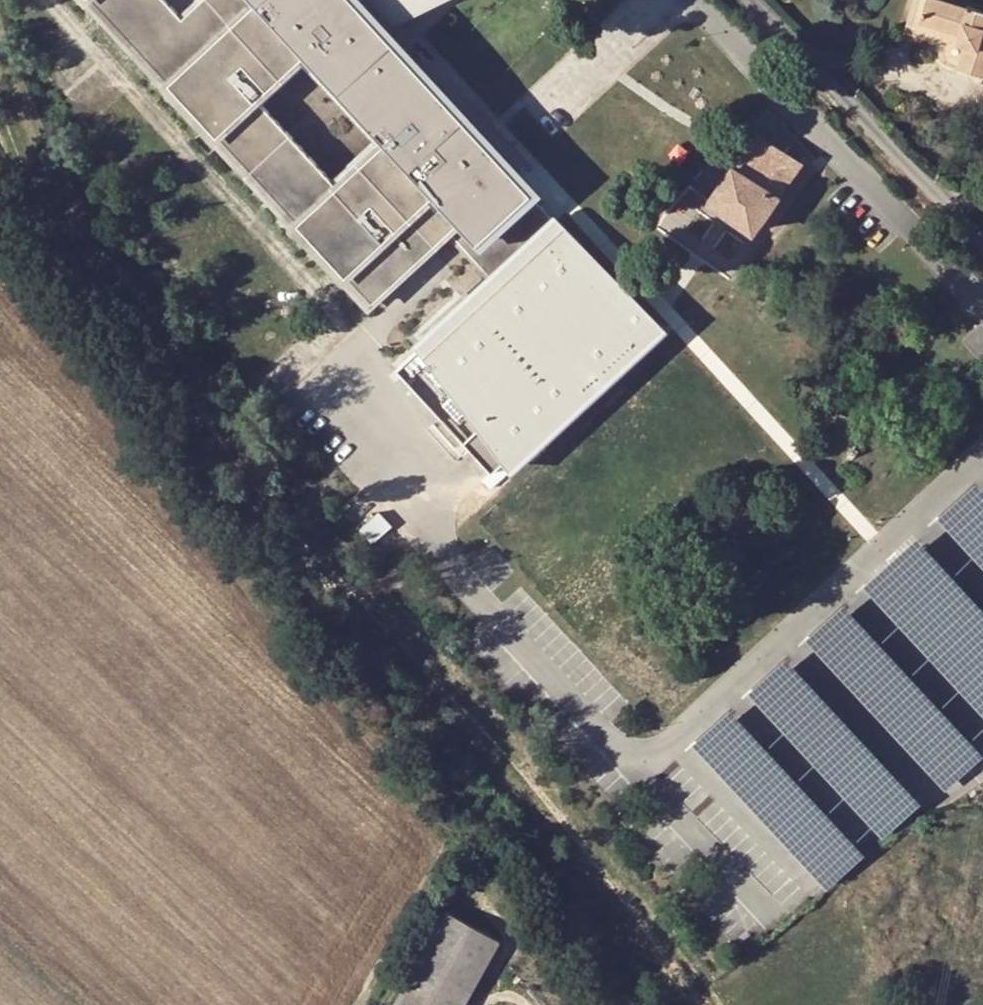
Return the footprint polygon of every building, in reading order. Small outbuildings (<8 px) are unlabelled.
[(206,129),(365,307),(447,234),(490,283),(392,371),(486,476),(651,328),(556,222),(554,225),(511,178),(514,176),(380,29),(437,0),(91,0),(206,129)] [(956,61),(982,71),(982,13),(964,7),(963,10),(932,0),(913,0),(903,32),(940,45),(944,31),(956,35),(953,44),(960,47),(956,61)] [(944,31),(940,45),(938,51),(937,54),(938,58),(939,61),(940,63),(943,66),(982,80),(982,71),(956,61),(960,47),(953,44),(956,35),(944,31)] [(783,155),(754,137),(706,203),(751,234),(799,165),(783,155)] [(497,940),(443,910),(391,1004),(462,1004),(497,940)]
